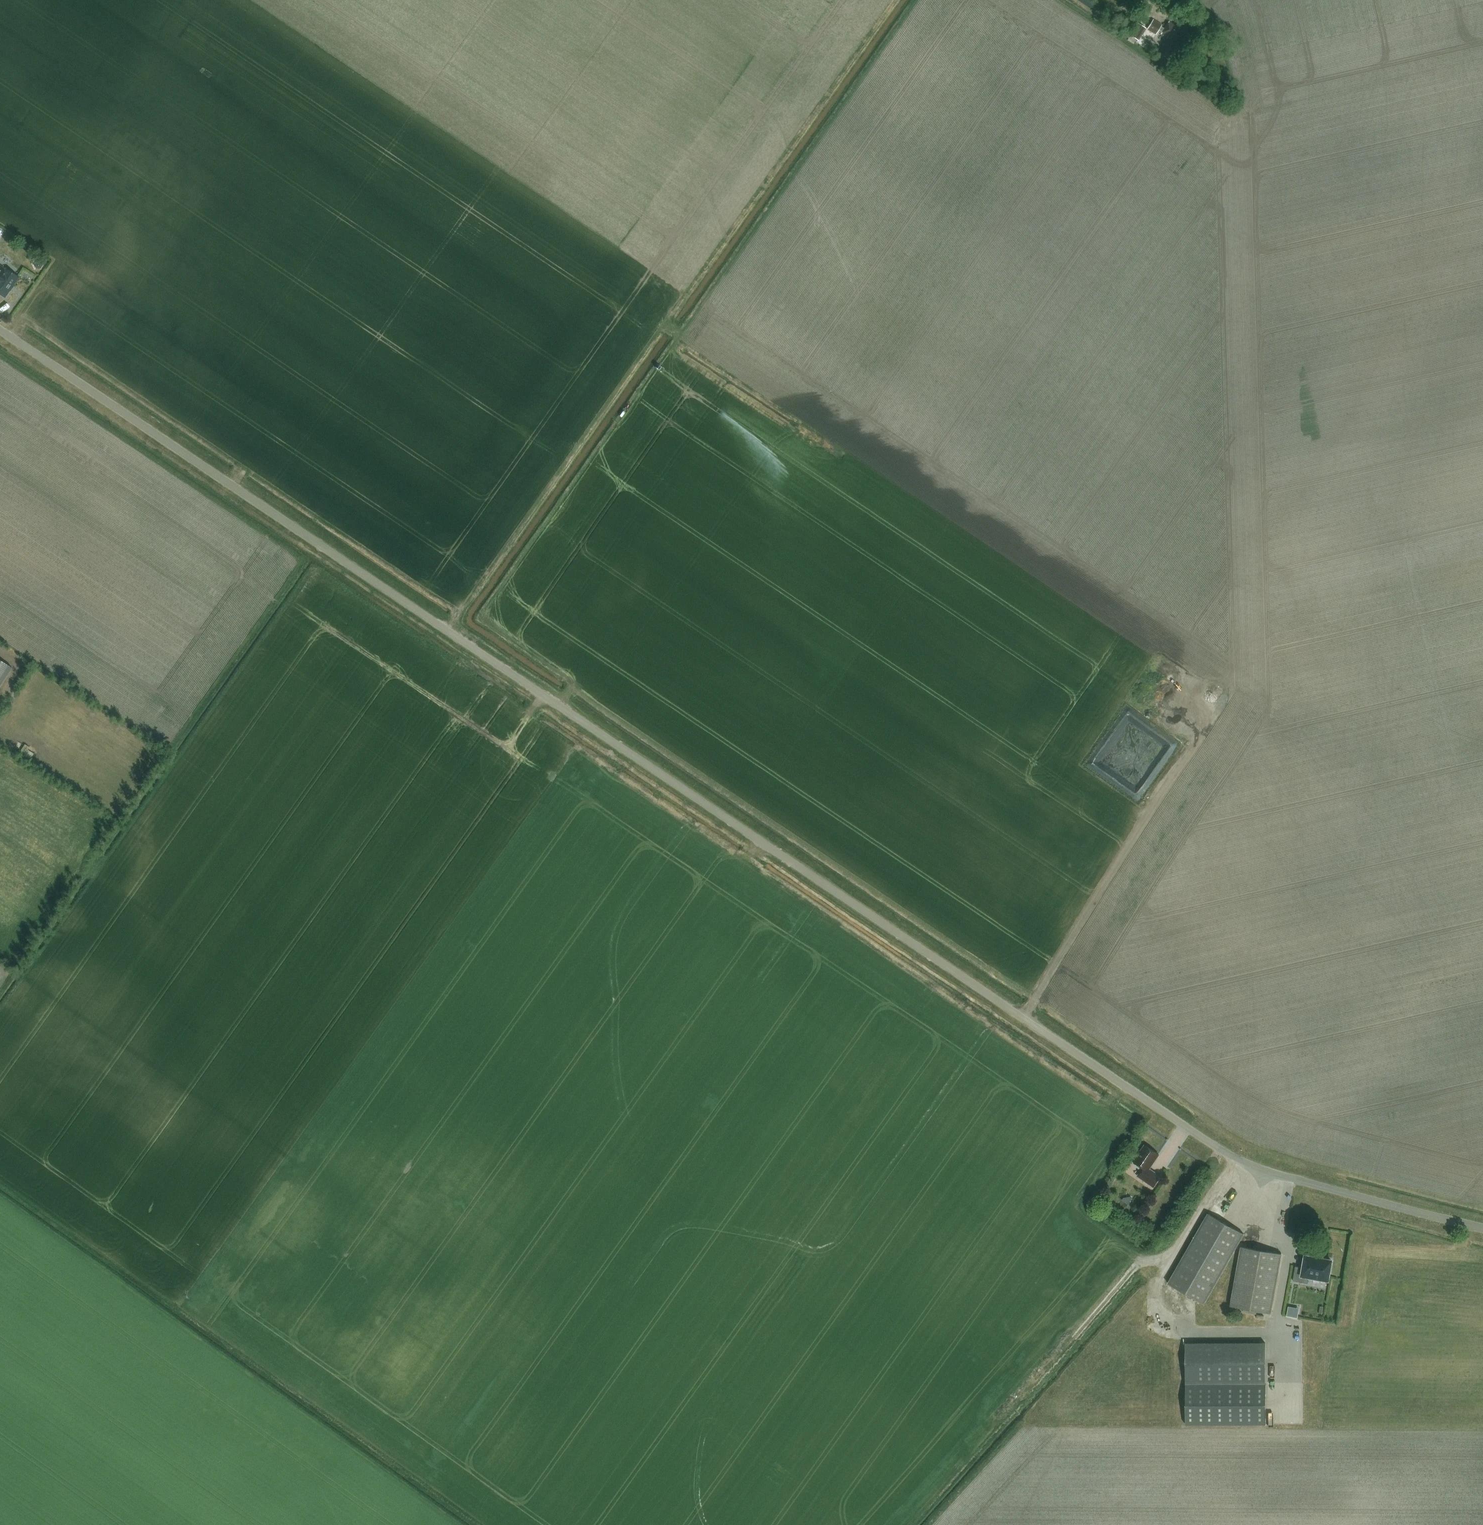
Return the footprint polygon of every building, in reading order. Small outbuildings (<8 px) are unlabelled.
[(1114,17),(1110,23),(1117,28),(1121,22),(1114,17)] [(1156,35),(1162,25),(1152,20),(1146,30),(1156,35)] [(1192,35),(1177,26),(1168,20),(1161,32),(1170,38),(1160,53),(1171,60),(1180,45),(1184,48),(1187,45),(1190,46),(1194,40),(1191,38),(1192,35)] [(1138,41),(1145,28),(1136,23),(1129,35),(1138,41)] [(4,297),(18,277),(6,268),(5,270),(0,266),(0,294),(4,297)] [(11,666),(0,659),(0,684),(11,666)] [(33,756),(36,749),(26,745),(23,751),(33,756)] [(1158,1154),(1146,1146),(1142,1152),(1139,1150),(1132,1160),(1142,1168),(1137,1176),(1148,1183),(1155,1173),(1149,1169),(1158,1154)] [(1168,1284),(1203,1304),(1243,1234),(1208,1214),(1168,1284)] [(1231,1307),(1271,1314),(1282,1254),(1242,1247),(1231,1307)] [(1329,1280),(1332,1260),(1305,1255),(1303,1268),(1296,1266),(1294,1281),(1309,1284),(1310,1277),(1329,1280)] [(1265,1342),(1185,1342),(1185,1383),(1184,1422),(1265,1423),(1266,1383),(1265,1342)] [(1293,1419),(1299,1419),(1298,1405),(1290,1406),(1290,1410),(1284,1410),(1284,1416),(1292,1415),(1293,1419)]
